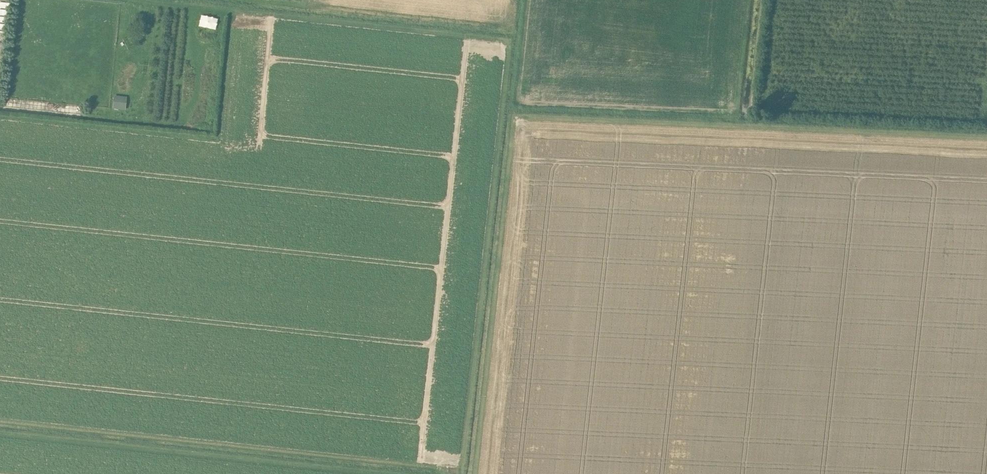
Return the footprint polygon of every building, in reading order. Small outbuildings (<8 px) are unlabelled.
[(113,96),(112,110),(125,111),(126,97),(113,96)]
